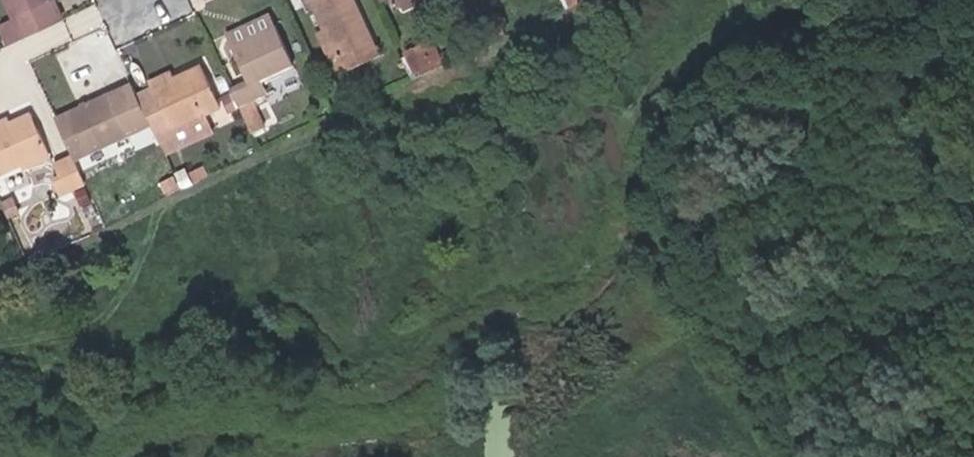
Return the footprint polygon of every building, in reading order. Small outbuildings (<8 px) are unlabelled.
[(54,0),(4,0),(12,18),(21,37),(63,18),(54,0)] [(324,28),(341,65),(376,49),(354,0),(310,0),(324,28)] [(403,10),(423,0),(398,0),(403,10)] [(508,25),(502,12),(495,15),(502,28),(508,25)] [(231,46),(276,26),(270,14),(226,35),(231,46)] [(495,15),(495,14),(483,20),(489,34),(502,29),(502,28),(495,15)] [(12,18),(0,24),(0,30),(6,44),(21,37),(12,18)] [(294,63),(276,26),(231,46),(247,81),(229,90),(230,92),(236,106),(252,99),(267,91),(260,78),(294,63)] [(337,75),(379,55),(376,49),(341,65),(324,28),(317,32),(337,75)] [(440,60),(431,41),(419,47),(428,66),(440,60)] [(428,66),(419,47),(406,53),(415,72),(428,66)] [(221,107),(202,65),(174,77),(151,88),(137,95),(151,123),(156,136),(206,113),(221,107)] [(267,75),(271,90),(303,81),(298,66),(267,75)] [(151,88),(174,77),(172,71),(148,82),(151,88)] [(137,95),(132,83),(55,118),(72,155),(74,159),(151,123),(137,95)] [(236,106),(230,92),(221,96),(229,113),(237,109),(236,106)] [(264,126),(252,99),(236,106),(237,109),(249,134),(264,126)] [(30,112),(10,122),(0,126),(0,173),(20,164),(49,151),(30,112)] [(165,154),(214,131),(206,113),(156,136),(165,154)] [(8,115),(0,119),(0,126),(10,122),(8,115)] [(23,169),(51,156),(49,151),(20,164),(23,169)] [(74,159),(72,155),(54,163),(60,175),(52,179),(60,194),(85,184),(74,159)] [(192,184),(188,175),(178,179),(183,188),(192,184)] [(21,213),(13,196),(1,201),(8,218),(21,213)]
